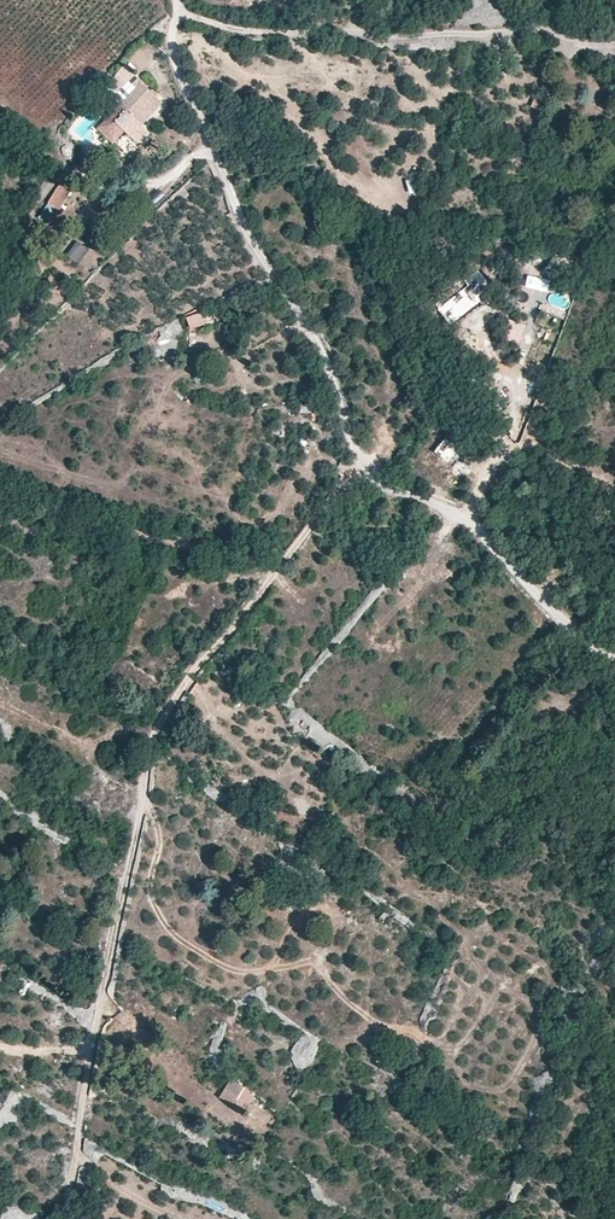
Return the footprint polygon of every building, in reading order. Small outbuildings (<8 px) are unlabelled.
[(123,87),(134,76),(124,66),(113,77),(123,87)] [(135,120),(157,98),(141,82),(97,128),(113,143),(125,132),(138,143),(140,143),(142,143),(143,143),(144,142),(145,141),(146,140),(147,139),(147,138),(147,136),(148,135),(148,134),(147,132),(147,131),(135,120)] [(546,112),(549,102),(533,97),(530,106),(546,112)] [(40,222),(67,232),(81,197),(54,186),(40,222)] [(148,197),(152,204),(164,196),(159,189),(148,197)] [(66,256),(79,265),(90,250),(76,241),(66,256)] [(203,324),(200,314),(187,318),(190,328),(203,324)] [(317,413),(317,405),(300,405),(300,413),(317,413)] [(206,574),(208,564),(195,560),(193,571),(206,574)] [(297,810),(307,811),(308,800),(297,800),(297,810)] [(314,886),(322,875),(312,868),(304,879),(314,886)] [(254,1094),(229,1079),(219,1097),(232,1105),(236,1098),(247,1105),(254,1094)]
